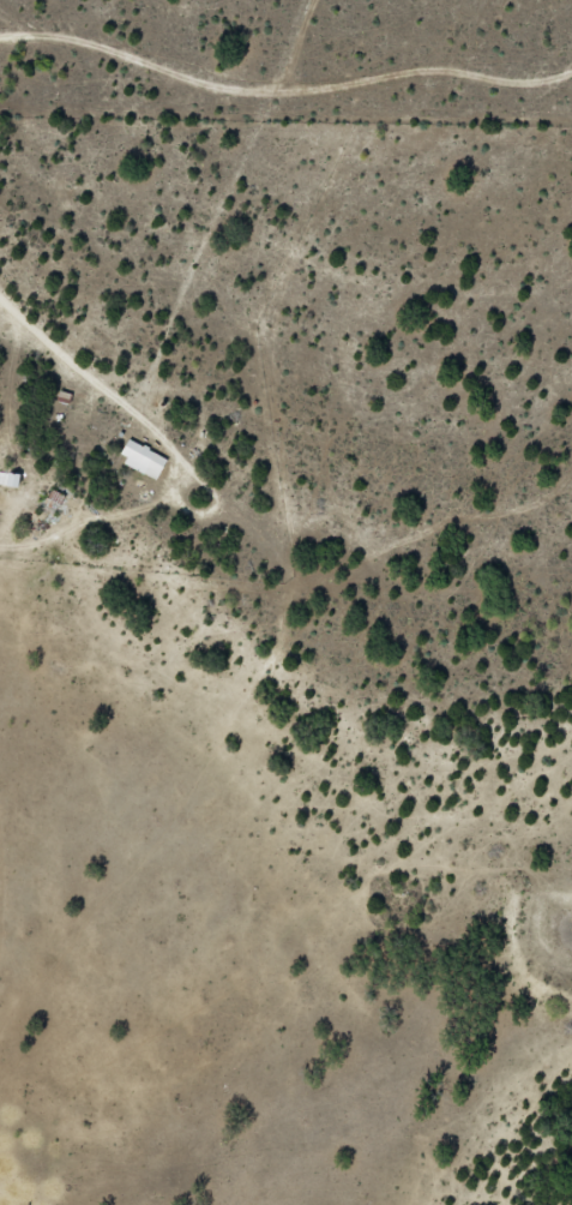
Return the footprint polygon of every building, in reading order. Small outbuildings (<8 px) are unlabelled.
[(122,460),(155,481),(167,462),(134,441),(122,460)]
